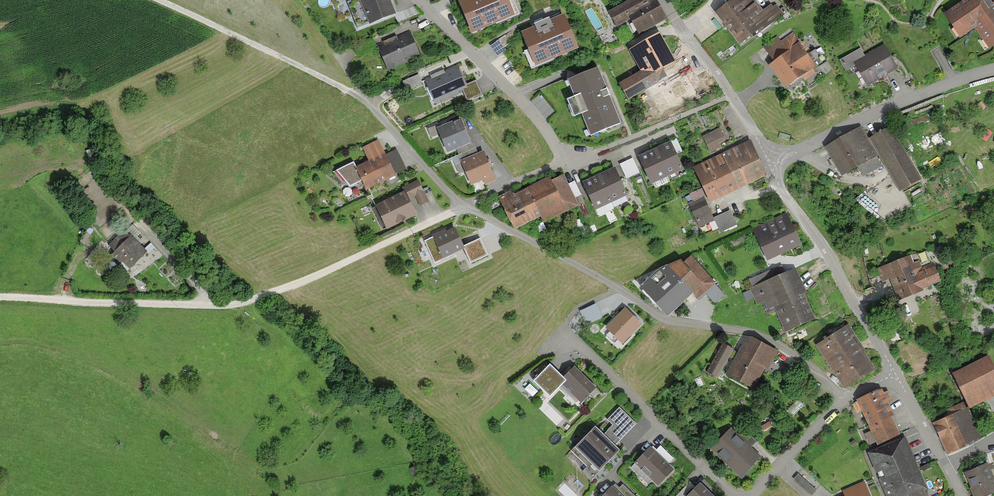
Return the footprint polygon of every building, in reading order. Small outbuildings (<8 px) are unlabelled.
[(347,3),(358,29),(369,25),(370,26),(396,16),(395,14),(391,3),(390,0),(355,0),(347,3)] [(390,0),(391,3),(395,14),(398,13),(393,0),(390,0)] [(508,0),(457,0),(472,34),(515,16),(508,0)] [(608,13),(617,28),(631,21),(639,36),(667,20),(656,0),(650,0),(648,1),(648,0),(632,0),(608,13)] [(715,14),(740,47),(758,33),(760,34),(784,15),(776,5),(773,7),(771,4),(763,11),(755,0),(733,0),(715,14)] [(943,14),(959,38),(974,28),(988,49),(993,45),(993,1),(991,3),(993,6),(988,10),(983,3),(981,0),(963,0),(943,14)] [(983,3),(988,10),(993,6),(991,3),(989,0),(981,0),(983,3)] [(579,49),(565,14),(550,21),(549,19),(541,23),(534,26),(535,27),(521,33),(535,67),(579,49)] [(393,38),(377,45),(388,71),(421,56),(410,31),(393,38)] [(774,63),(769,66),(786,89),(802,78),(807,74),(813,70),(816,67),(812,62),(808,56),(803,50),(808,47),(804,41),(800,44),(793,33),(781,42),(789,52),(774,63)] [(660,34),(629,51),(640,71),(618,83),(628,102),(647,91),(658,112),(694,93),(682,71),(687,69),(681,58),(675,62),(660,34)] [(505,36),(490,47),(498,57),(505,51),(503,48),(511,43),(505,36)] [(774,63),(789,52),(781,42),(778,37),(763,47),(774,63)] [(861,49),(840,60),(846,71),(856,65),(867,86),(898,69),(892,58),(884,44),(864,55),(861,49)] [(808,56),(812,62),(820,57),(815,50),(808,56)] [(466,86),(457,65),(438,74),(424,80),(435,105),(441,102),(442,103),(455,97),(454,96),(463,92),(463,90),(467,88),(466,86)] [(599,69),(568,81),(575,98),(582,115),(591,138),(621,125),(608,93),(599,69)] [(816,74),(813,70),(807,74),(802,78),(805,82),(816,74)] [(422,82),(416,71),(401,77),(407,89),(422,82)] [(476,81),(466,86),(467,88),(463,90),(463,92),(467,101),(482,94),(476,81)] [(582,115),(575,98),(567,101),(574,118),(582,115)] [(452,122),(436,129),(448,154),(471,144),(465,131),(460,121),(453,124),(452,122)] [(869,139),(861,126),(825,147),(842,178),(859,168),(864,177),(882,167),(877,158),(879,157),(869,139)] [(922,180),(892,126),(869,139),(879,157),(899,193),(922,180)] [(723,147),(720,142),(728,139),(723,127),(705,135),(712,152),(723,147)] [(677,139),(670,142),(676,155),(683,152),(677,139)] [(378,140),(362,148),(368,162),(369,163),(386,155),(378,140)] [(654,150),(668,178),(684,170),(676,155),(670,142),(662,146),(654,150)] [(750,142),(723,154),(739,190),(748,186),(766,177),(750,142)] [(406,169),(397,149),(386,155),(369,163),(368,162),(356,168),(354,163),(337,171),(350,187),(362,181),(367,191),(396,177),(395,175),(406,169)] [(651,186),(668,178),(654,150),(646,154),(638,158),(651,186)] [(484,151),(460,162),(471,186),(483,181),(485,185),(496,181),(489,163),(484,151)] [(739,190),(723,154),(694,168),(710,203),(727,196),(739,190)] [(640,173),(633,158),(620,164),(627,179),(640,173)] [(598,176),(612,204),(628,196),(614,168),(606,172),(598,176)] [(550,180),(549,178),(515,194),(509,192),(498,197),(515,231),(541,218),(544,224),(579,207),(563,174),(550,180)] [(595,212),(612,204),(598,176),(590,180),(582,184),(595,212)] [(403,187),(405,192),(409,200),(415,197),(420,207),(429,202),(418,180),(403,187)] [(689,194),(693,202),(703,197),(705,196),(702,188),(689,194)] [(409,200),(405,192),(375,207),(387,231),(417,216),(410,202),(409,200)] [(693,202),(688,204),(699,228),(715,221),(713,218),(703,197),(693,202)] [(731,211),(713,218),(715,221),(720,233),(738,225),(731,211)] [(802,246),(787,214),(751,230),(767,262),(773,259),(802,246)] [(438,232),(432,235),(433,238),(425,242),(435,264),(465,250),(463,246),(455,228),(447,232),(445,229),(438,232)] [(125,230),(108,247),(114,253),(111,256),(120,265),(122,262),(130,271),(148,253),(142,247),(125,230)] [(745,236),(729,243),(733,251),(748,244),(745,236)] [(476,240),(463,246),(465,250),(471,259),(483,253),(476,240)] [(911,256),(877,269),(882,283),(890,280),(892,283),(899,302),(922,293),(920,290),(941,282),(934,263),(922,268),(919,261),(914,263),(911,256)] [(659,270),(640,288),(668,319),(690,298),(693,295),(697,300),(698,299),(715,285),(715,284),(692,257),(683,264),(681,261),(659,270)] [(749,279),(753,287),(786,274),(783,266),(749,279)] [(753,287),(750,289),(757,305),(763,303),(768,315),(775,311),(786,334),(816,321),(804,295),(807,294),(796,270),(786,274),(753,287)] [(725,296),(715,285),(698,299),(699,301),(706,295),(715,305),(725,296)] [(601,318),(596,305),(581,312),(586,325),(601,318)] [(633,317),(625,309),(605,329),(622,345),(642,325),(633,317)] [(863,347),(849,325),(816,346),(844,390),(876,372),(864,353),(866,352),(863,347)] [(778,352),(748,336),(738,354),(736,356),(735,360),(726,375),(754,390),(765,370),(768,371),(778,352)] [(734,349),(723,344),(707,372),(718,378),(729,357),(733,351),(734,349)] [(738,354),(733,351),(729,357),(735,360),(736,356),(738,354)] [(952,376),(969,409),(969,411),(993,398),(993,394),(993,393),(993,367),(989,356),(952,376)] [(563,379),(550,366),(534,383),(549,399),(562,386),(566,382),(563,379)] [(597,389),(574,367),(570,372),(563,379),(566,382),(562,386),(582,405),(597,389)] [(870,447),(876,444),(877,447),(901,437),(892,418),(894,417),(893,415),(888,402),(892,400),(888,391),(884,393),(882,390),(857,401),(870,432),(865,434),(870,447)] [(963,403),(946,411),(949,417),(945,418),(933,424),(948,456),(983,440),(969,411),(969,409),(967,410),(963,403)] [(636,425),(619,408),(607,421),(613,426),(603,436),(596,428),(575,449),(600,473),(620,452),(615,447),(618,444),(636,425)] [(738,435),(731,428),(710,450),(741,480),(762,458),(752,449),(751,448),(738,435)] [(744,430),(738,435),(751,448),(757,442),(744,430)] [(905,438),(867,454),(877,475),(883,473),(884,475),(916,462),(910,449),(905,438)] [(661,447),(655,452),(668,465),(674,460),(661,447)] [(655,452),(651,448),(634,464),(658,488),(675,471),(668,465),(655,452)] [(884,475),(885,477),(879,480),(886,495),(927,495),(926,494),(925,492),(928,491),(916,462),(884,475)] [(964,474),(970,489),(972,495),(992,495),(993,495),(993,477),(989,464),(975,470),(964,474)] [(798,475),(794,481),(811,495),(812,495),(816,491),(798,475)] [(864,482),(842,491),(844,495),(870,495),(864,482)] [(612,487),(621,495),(634,495),(623,485),(620,488),(615,484),(612,487)] [(700,484),(688,495),(713,495),(708,491),(700,484)] [(612,487),(604,495),(621,495),(612,487)]
